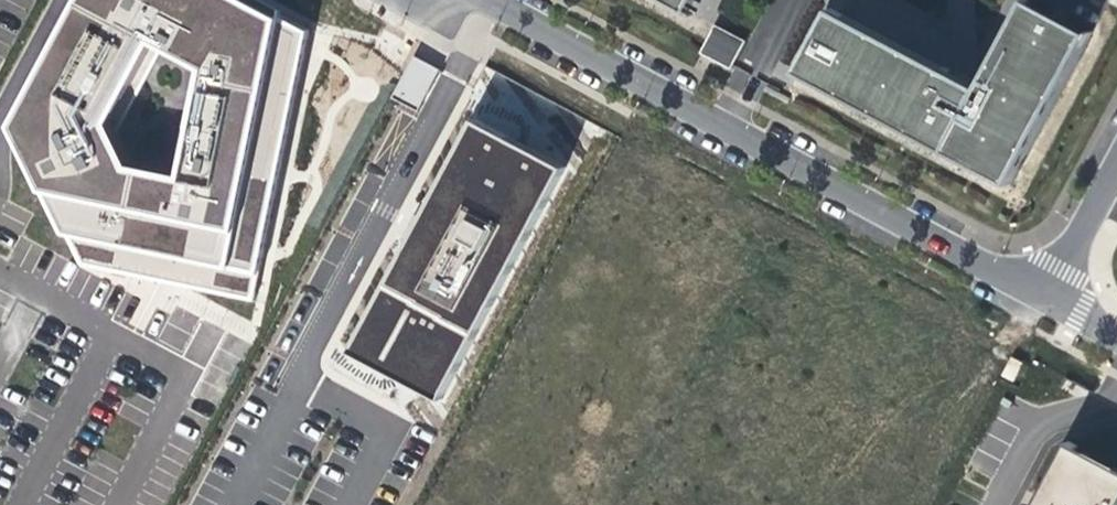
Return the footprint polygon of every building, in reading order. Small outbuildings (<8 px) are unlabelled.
[(145,114),(195,24),(177,0),(90,0),(18,135),(79,264),(253,302),(310,29),(256,0),(236,54),(233,69),(218,165),(166,155),(145,114)] [(195,24),(236,54),(256,0),(255,0),(177,0),(195,24)] [(688,11),(694,0),(667,0),(688,11)] [(980,86),(840,10),(805,75),(1010,184),(1088,39),(1024,4),(980,86)] [(745,40),(716,25),(704,47),(733,62),(745,40)] [(414,55),(392,97),(418,111),(441,69),(414,55)] [(408,245),(351,352),(377,366),(384,353),(422,373),(415,386),(441,400),(566,167),(540,153),(533,165),(495,145),(502,132),(476,119),(422,219),(429,223),(416,249),(408,245)] [(540,153),(502,132),(495,145),(533,165),(540,153)] [(415,215),(401,241),(408,245),(416,249),(429,223),(422,219),(415,215)] [(384,353),(377,366),(415,386),(422,373),(384,353)] [(1014,357),(1004,376),(1014,382),(1024,363),(1014,357)] [(1069,442),(1035,504),(1116,504),(1116,468),(1069,442)]
